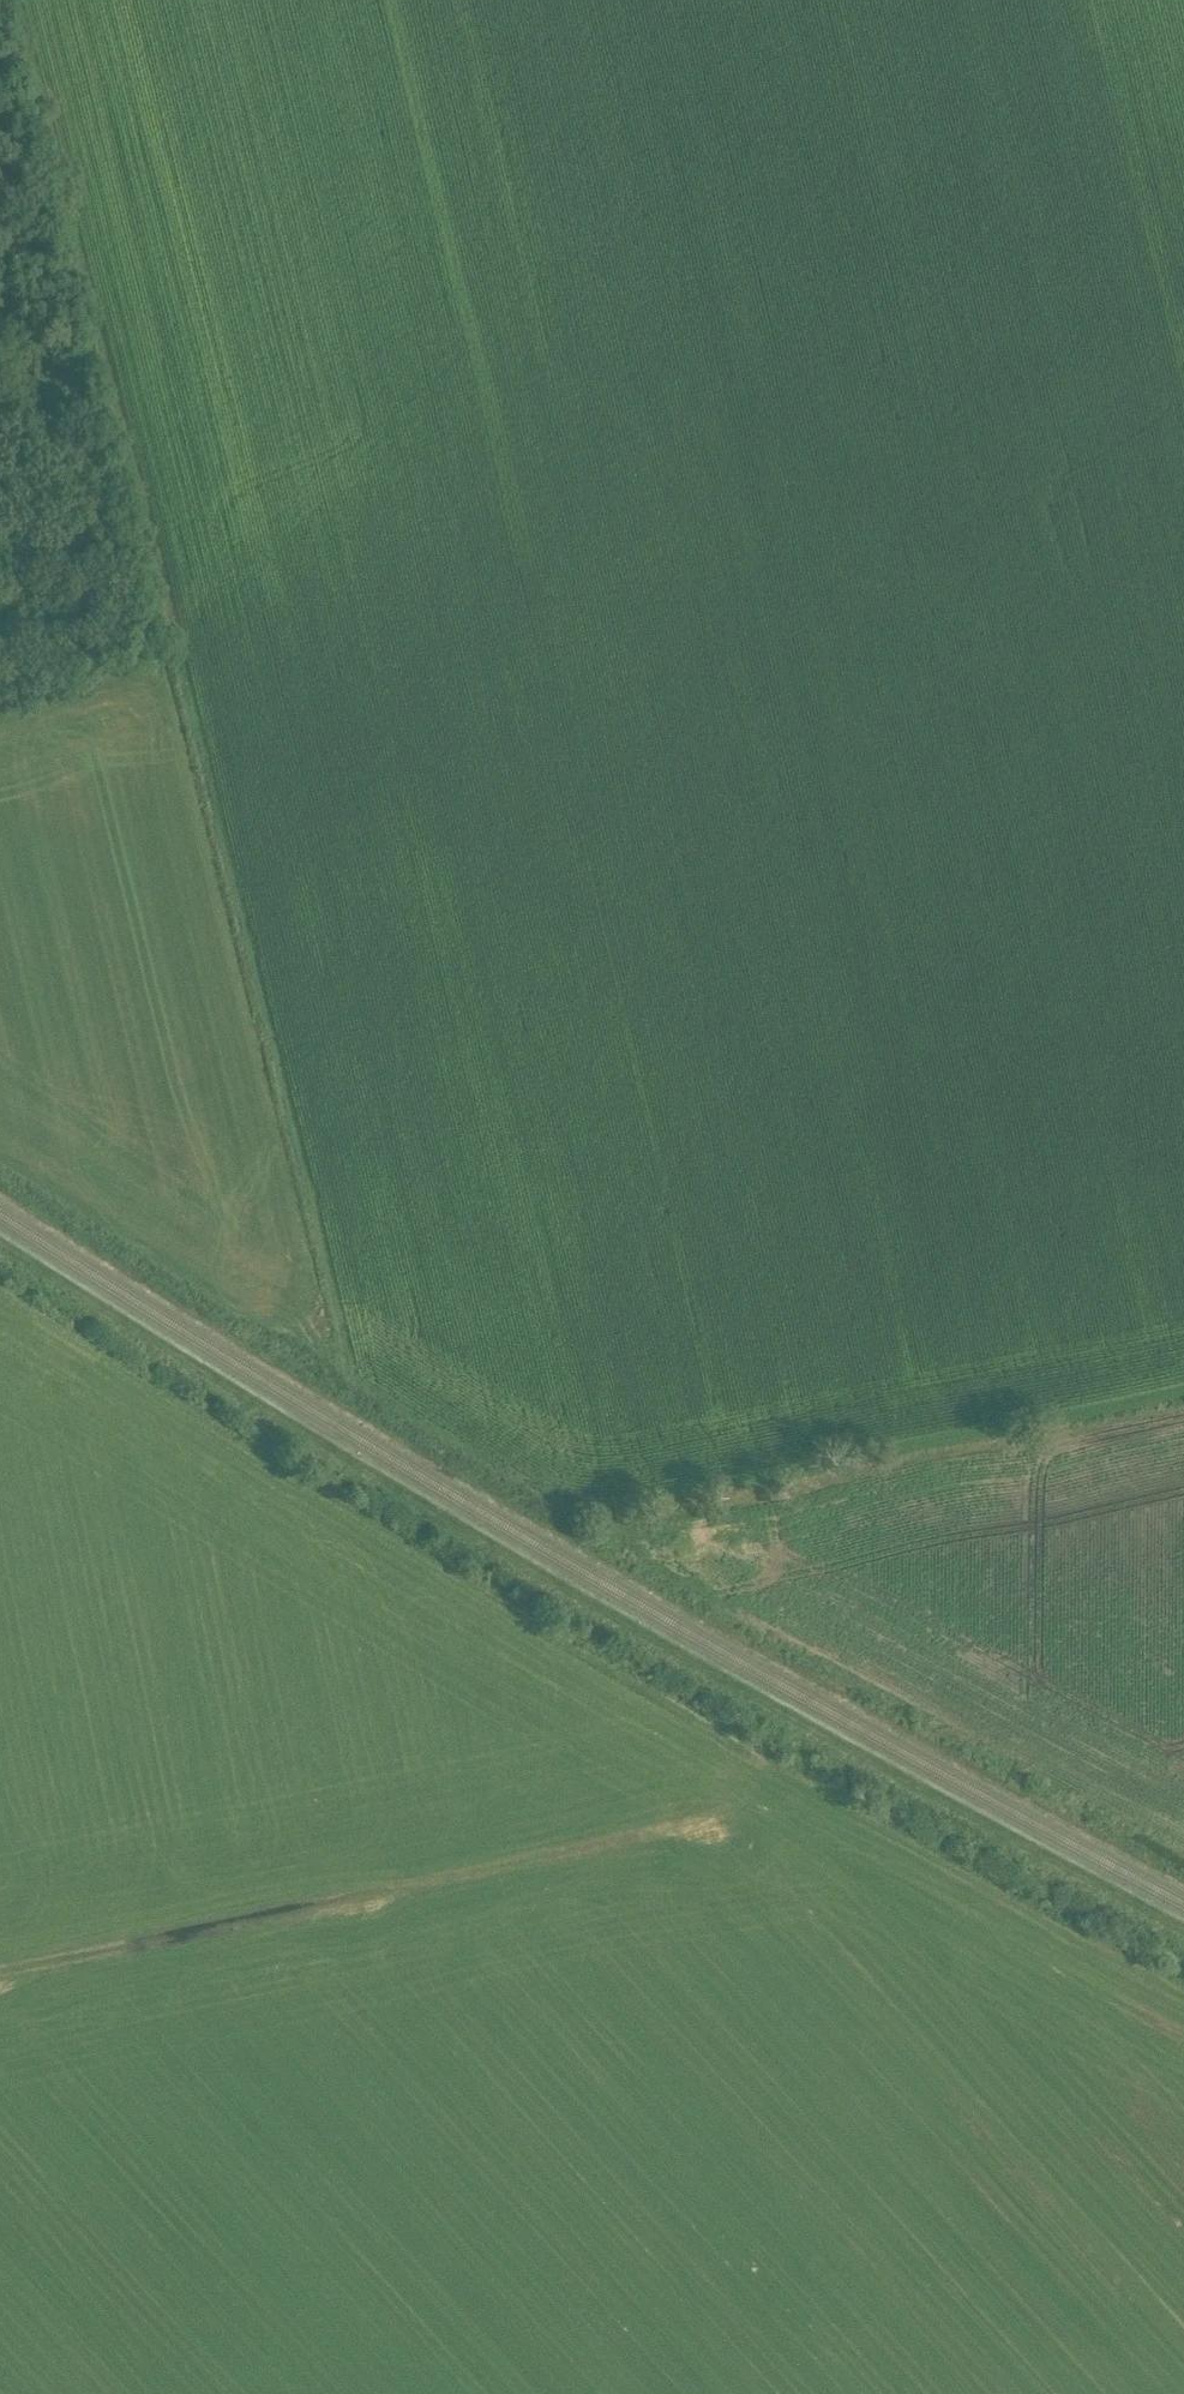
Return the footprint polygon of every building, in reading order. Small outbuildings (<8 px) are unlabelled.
[(15,285),(13,270),(0,272),(0,287),(15,285)]
